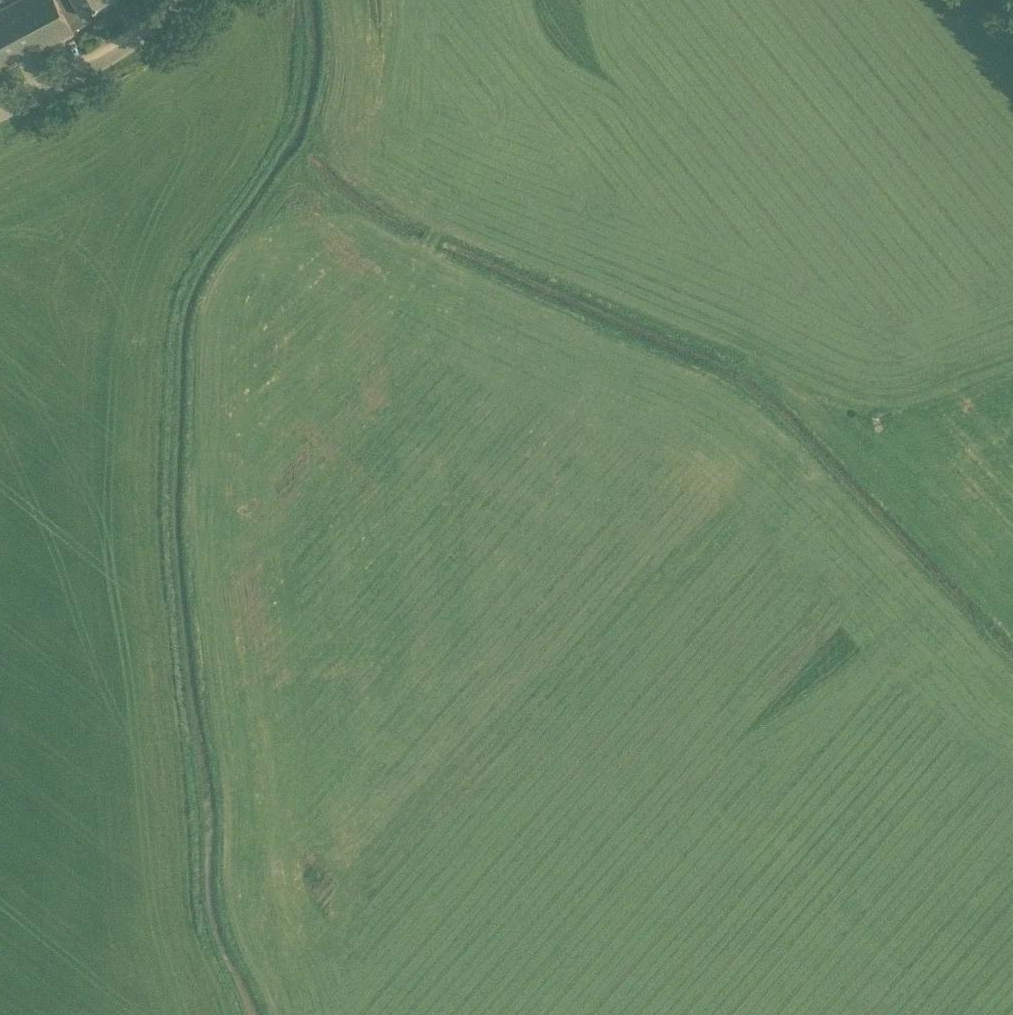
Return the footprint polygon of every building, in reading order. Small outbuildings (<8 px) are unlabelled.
[(0,8),(0,71),(74,32),(73,29),(86,22),(81,13),(105,0),(15,0),(0,8)]
